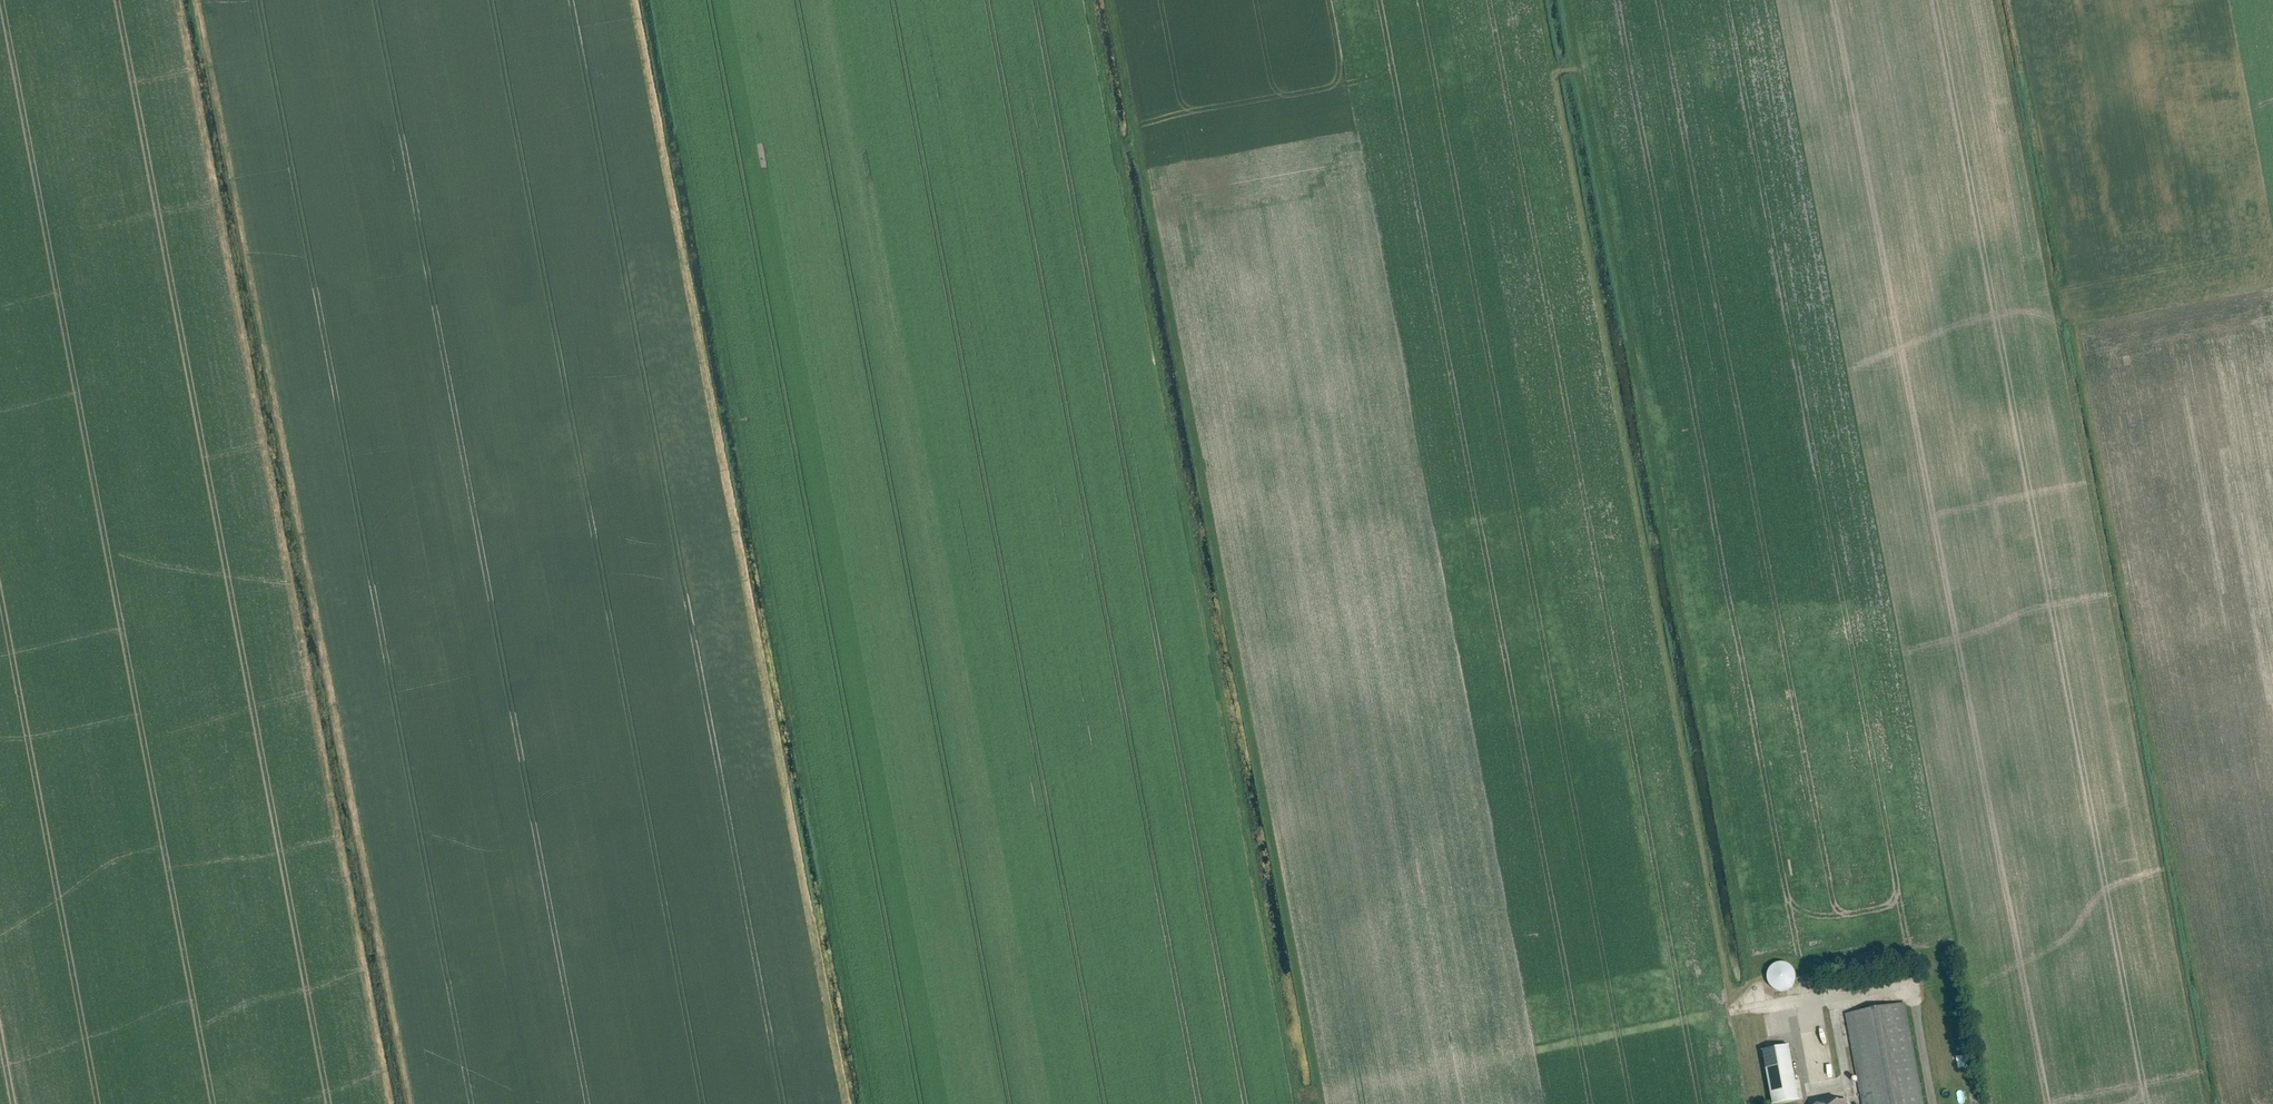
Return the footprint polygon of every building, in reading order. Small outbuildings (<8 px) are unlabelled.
[(1780,992),(1782,992),(1784,992),(1785,991),(1787,991),(1789,989),(1791,988),(1793,986),(1794,985),(1795,982),(1795,980),(1796,978),(1796,976),(1795,974),(1795,972),(1794,970),(1793,969),(1791,967),(1789,965),(1788,964),(1785,963),(1783,963),(1781,963),(1779,963),(1776,964),(1775,964),(1773,965),(1771,967),(1770,968),(1769,970),(1768,972),(1767,973),(1767,975),(1767,978),(1767,979),(1767,981),(1768,983),(1769,985),(1770,986),(1771,987),(1772,988),(1773,989),(1775,991),(1777,991),(1778,991),(1780,992)] [(1904,1004),(1846,1015),(1863,1103),(1923,1103),(1904,1004)] [(1800,1101),(1790,1045),(1763,1050),(1773,1103),(1782,1103),(1800,1101)]
